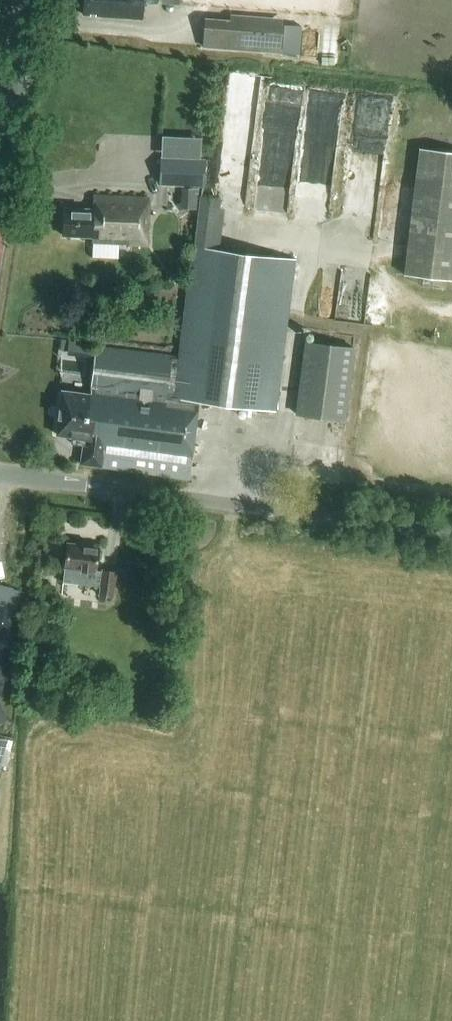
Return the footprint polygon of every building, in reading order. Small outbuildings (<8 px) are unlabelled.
[(157,0),(85,0),(84,14),(142,19),(143,1),(157,2),(157,0)] [(204,18),(202,47),(281,52),(283,24),(230,20),(204,18)] [(188,113),(187,143),(202,143),(203,113),(188,113)] [(419,147),(404,274),(451,280),(451,151),(419,147)] [(205,158),(159,156),(158,185),(204,187),(205,158)] [(145,244),(147,198),(95,196),(94,209),(64,207),(63,235),(93,236),(93,242),(145,244)] [(81,463),(102,466),(101,467),(188,480),(200,401),(275,410),(294,259),(194,246),(180,358),(97,348),(91,394),(62,390),(56,434),(74,436),(73,444),(83,446),(81,463)] [(295,414),(345,420),(354,347),(305,340),(295,414)] [(63,581),(71,582),(100,586),(99,595),(111,597),(115,571),(103,569),(102,571),(96,570),(99,547),(67,543),(64,567),(65,567),(63,581)] [(2,658),(11,620),(9,620),(12,607),(0,605),(0,657),(2,658)]
